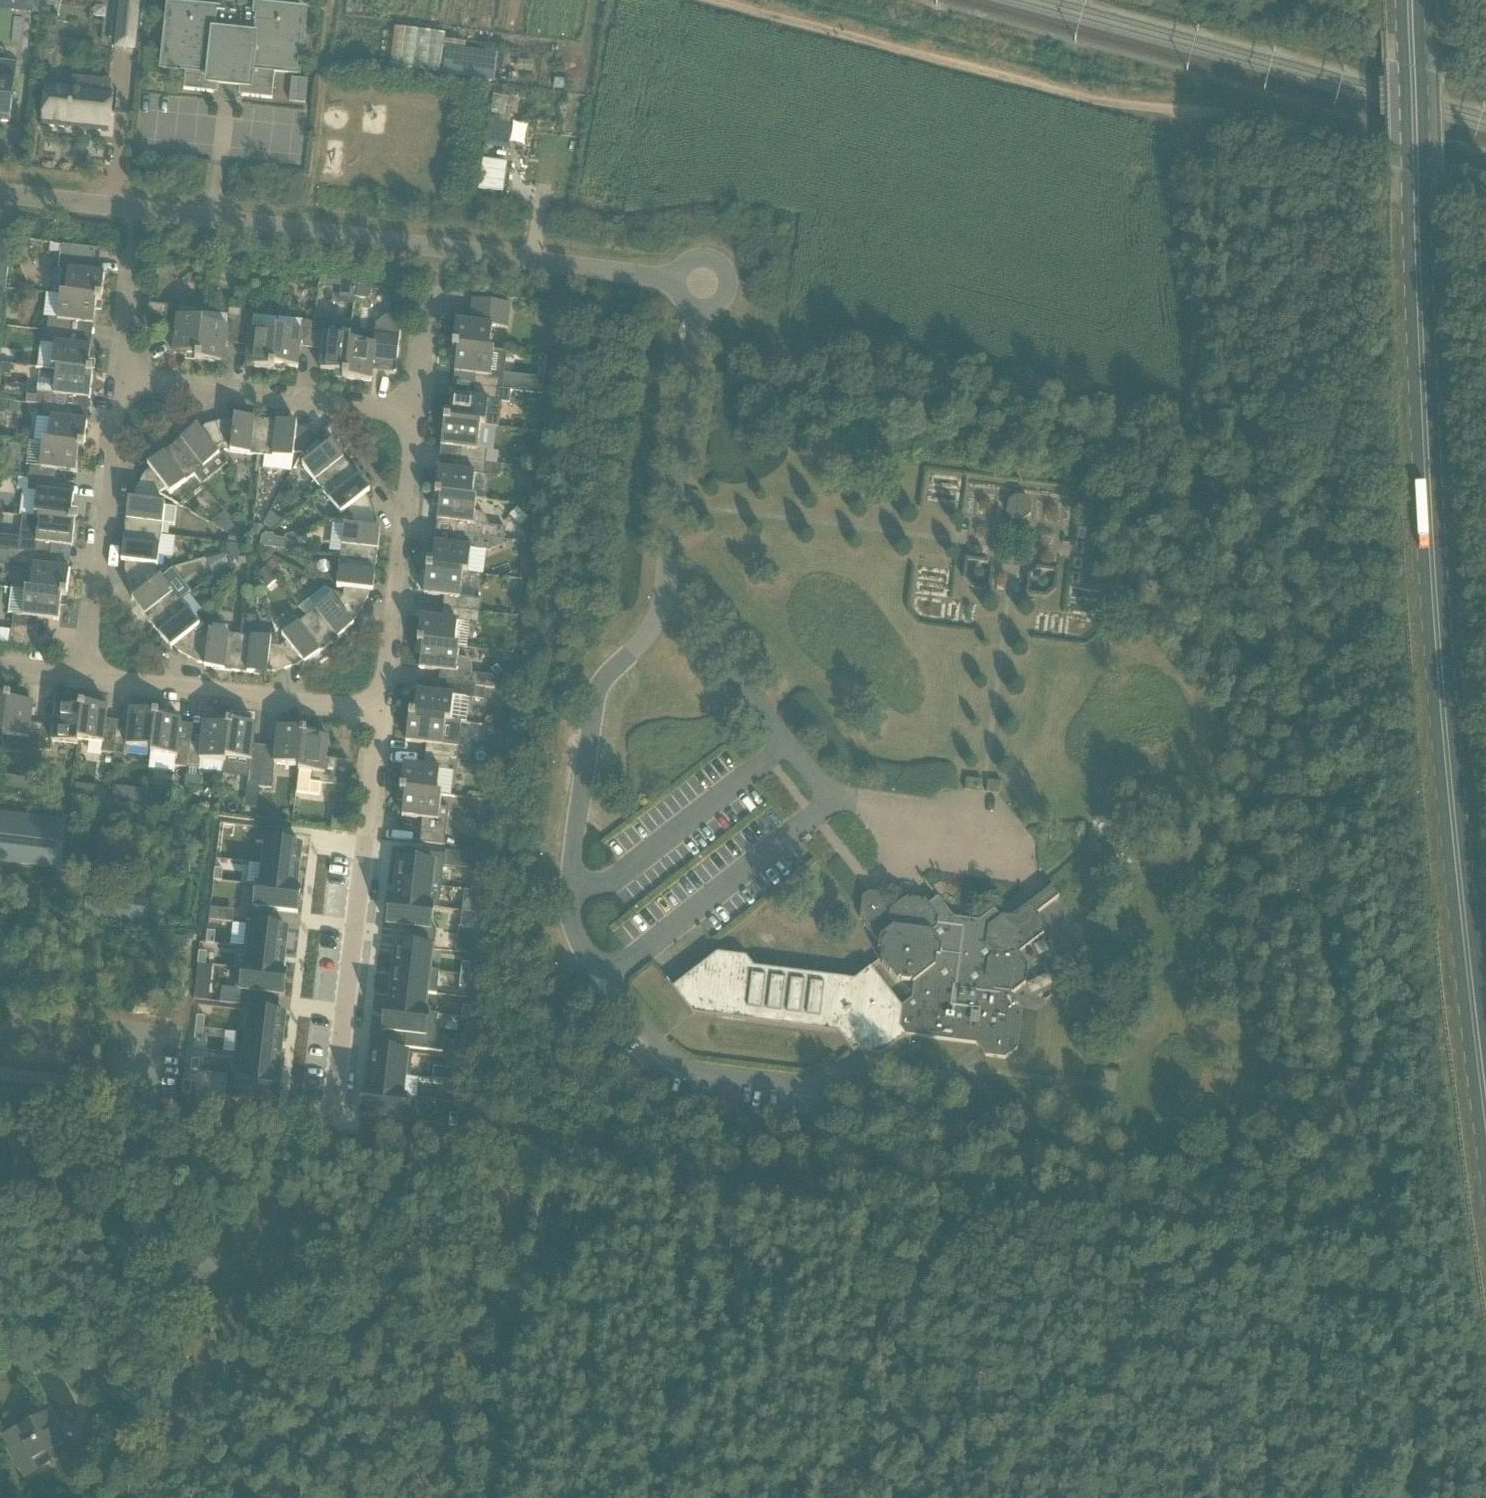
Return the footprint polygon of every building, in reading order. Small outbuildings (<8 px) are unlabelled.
[(36,14),(38,0),(11,0),(10,8),(25,10),(24,13),(36,14)] [(114,27),(139,30),(143,1),(137,0),(117,0),(114,27)] [(305,12),(273,9),(274,1),(265,0),(202,0),(201,10),(169,6),(163,69),(186,71),(184,90),(217,94),(218,86),(239,88),(239,96),(272,100),(275,72),(298,75),(305,12)] [(456,50),(452,76),(492,82),(496,55),(456,50)] [(11,103),(15,66),(0,64),(0,122),(9,123),(11,103)] [(46,86),(42,127),(108,134),(112,93),(46,86)] [(491,117),(486,144),(490,145),(506,147),(510,127),(501,125),(502,119),(494,118),(491,117)] [(481,160),(477,189),(478,189),(484,190),(503,193),(507,164),(488,161),(481,160)] [(102,301),(105,275),(93,274),(96,250),(62,246),(59,272),(55,271),(52,295),(61,296),(102,301)] [(358,285),(356,299),(368,300),(371,297),(372,287),(358,285)] [(101,304),(102,301),(61,296),(58,320),(49,319),(47,332),(72,335),(73,323),(94,325),(96,303),(101,304)] [(492,327),(507,329),(510,305),(473,301),(479,302),(476,324),(456,322),(453,347),(489,352),(490,351),(492,327)] [(202,325),(203,319),(178,316),(178,308),(149,305),(146,330),(175,333),(173,354),(195,357),(195,361),(198,362),(202,325)] [(237,346),(241,311),(230,310),(228,328),(202,325),(198,362),(223,365),(226,344),(237,346)] [(272,370),(278,319),(253,317),(254,312),(241,311),(237,346),(249,347),(246,367),(272,370)] [(371,382),(373,369),(396,371),(403,320),(387,317),(376,329),(374,347),(350,344),(346,379),(371,382)] [(312,350),(314,326),(302,325),(302,322),(278,319),(272,370),(275,371),(275,366),(298,369),(300,348),(312,350)] [(353,323),(327,321),(315,319),(314,326),(312,350),(323,351),(321,371),(343,374),(343,379),(346,379),(350,344),(353,323)] [(47,332),(46,345),(55,346),(53,370),(57,371),(57,370),(93,375),(93,371),(89,371),(91,348),(71,346),(72,335),(47,332)] [(503,391),(507,353),(490,351),(489,352),(453,347),(453,351),(457,351),(455,374),(475,376),(474,387),(503,391)] [(90,400),(93,375),(57,371),(56,383),(40,381),(38,391),(28,390),(27,404),(44,406),(68,409),(69,398),(90,400)] [(499,428),(501,403),(510,404),(511,392),(503,391),(474,387),(473,399),(452,396),(449,419),(444,418),(444,421),(481,426),(499,428)] [(67,420),(68,409),(44,406),(42,418),(51,419),(48,443),(48,444),(84,448),(87,423),(67,420)] [(262,457),(266,421),(235,417),(234,421),(227,420),(216,423),(225,453),(225,452),(262,457)] [(294,453),(303,454),(313,435),(304,429),(297,429),(297,424),(266,421),(262,457),(293,461),(294,453)] [(478,450),(481,426),(444,421),(441,447),(462,449),(460,461),(485,464),(487,451),(478,450)] [(225,453),(216,423),(205,426),(200,431),(197,428),(172,447),(195,476),(225,453)] [(322,491),(350,468),(331,443),(327,446),(323,440),(313,435),(303,454),(308,461),(303,466),(322,491)] [(32,468),(30,479),(55,482),(56,471),(76,473),(79,451),(84,451),(84,448),(48,444),(48,443),(44,443),(41,469),(32,468)] [(170,495),(195,476),(172,447),(148,467),(150,470),(145,474),(139,484),(159,495),(166,489),(170,495)] [(477,500),(480,476),(500,478),(501,466),(485,464),(460,461),(459,472),(438,470),(435,495),(477,500)] [(370,493),(350,468),(322,491),(341,515),(349,511),(353,518),(374,512),(371,501),(366,495),(370,493)] [(53,494),(55,482),(30,479),(29,491),(38,492),(35,518),(75,522),(76,519),(71,519),(74,496),(53,494)] [(177,509),(165,508),(165,505),(158,504),(159,495),(139,484),(134,494),(133,501),(129,500),(128,508),(125,532),(161,536),(163,525),(175,526),(177,509)] [(475,513),(477,500),(435,495),(435,498),(440,499),(437,521),(458,524),(456,535),(492,539),(504,541),(505,528),(488,527),(488,524),(488,521),(487,518),(485,516),(483,515),(481,514),(479,513),(475,513)] [(1031,516),(1032,506),(1026,498),(1016,497),(1008,503),(1007,513),(1013,521),(1012,529),(1003,527),(1003,529),(1030,532),(1031,531),(1022,530),(1023,522),(1031,516)] [(270,528),(280,519),(271,509),(265,521),(270,528)] [(211,521),(227,530),(235,524),(224,510),(211,521)] [(237,511),(233,514),(233,518),(236,521),(240,520),(242,516),(241,513),(237,511)] [(341,557),(377,562),(380,530),(376,530),(377,523),(374,512),(353,518),(352,527),(344,526),(341,557)] [(72,548),(75,522),(35,518),(23,516),(19,553),(51,557),(52,545),(72,548)] [(283,522),(273,527),(277,535),(287,530),(283,522)] [(254,523),(253,532),(262,532),(263,524),(254,523)] [(260,544),(286,547),(287,537),(276,536),(273,531),(265,531),(261,534),(260,544)] [(125,532),(121,563),(126,563),(125,570),(128,581),(157,573),(159,558),(161,536),(125,532)] [(241,533),(229,532),(229,541),(241,542),(241,533)] [(471,550),(480,551),(490,552),(492,539),(456,535),(455,547),(434,544),(432,567),(427,566),(427,569),(468,574),(471,550)] [(248,544),(226,542),(225,550),(229,550),(232,558),(248,544)] [(265,546),(261,548),(259,552),(259,556),(262,559),(266,560),(270,558),(272,555),(272,551),(269,547),(265,546)] [(10,552),(8,564),(32,567),(30,592),(67,596),(70,571),(49,568),(51,557),(26,554),(19,553),(10,552)] [(225,554),(207,560),(215,575),(230,563),(225,554)] [(246,556),(238,556),(238,565),(246,565),(246,556)] [(274,557),(267,563),(273,569),(280,564),(274,557)] [(373,593),(377,562),(341,557),(337,588),(345,591),(343,598),(362,609),(368,599),(369,592),(373,593)] [(965,586),(990,587),(991,562),(966,561),(965,586)] [(277,579),(267,565),(259,571),(264,578),(261,580),(267,587),(277,579)] [(460,598),(463,574),(468,575),(468,574),(427,569),(424,595),(444,597),(443,608),(479,613),(481,600),(460,598)] [(152,625),(180,603),(159,575),(157,573),(128,581),(131,592),(135,598),(132,600),(152,625)] [(10,645),(35,648),(39,619),(59,621),(62,598),(66,599),(67,596),(30,592),(12,590),(9,614),(13,614),(10,645)] [(357,619),(362,609),(343,598),(337,594),(307,618),(329,646),(354,627),(352,623),(357,619)] [(193,619),(180,603),(152,625),(171,650),(174,647),(179,652),(189,658),(200,638),(194,632),(200,627),(193,619)] [(467,648),(470,624),(478,625),(479,613),(443,608),(441,620),(421,617),(418,643),(459,648),(459,647),(467,648)] [(329,646),(307,618),(282,637),(287,643),(280,648),(286,670),(296,667),(302,662),(304,666),(329,646)] [(189,658),(198,663),(205,664),(205,669),(212,669),(236,672),(240,636),(228,635),(213,633),(209,632),(208,639),(200,638),(189,658)] [(286,670),(280,648),(271,647),(272,640),(255,638),(240,636),(236,672),(267,676),(268,672),(275,673),(286,670)] [(418,643),(417,646),(422,647),(420,669),(440,672),(439,683),(475,687),(476,675),(470,675),(471,668),(470,664),(468,661),(465,660),(458,659),(459,648),(418,643)] [(467,724),(469,700),(467,700),(467,698),(473,699),(475,687),(439,683),(437,694),(417,692),(414,715),(410,714),(409,717),(446,721),(446,722),(462,724),(467,724)] [(8,696),(0,695),(0,751),(3,751),(4,742),(3,742),(8,696)] [(39,751),(42,726),(31,724),(33,704),(11,701),(11,697),(8,696),(3,742),(4,742),(3,751),(27,754),(39,756),(39,751)] [(78,741),(82,705),(79,705),(79,709),(56,707),(54,727),(42,726),(39,751),(52,752),(53,743),(78,746),(79,741),(78,741)] [(82,705),(78,741),(79,741),(90,743),(103,744),(102,753),(114,755),(117,730),(105,728),(108,708),(82,705)] [(152,750),(156,714),(131,711),(128,731),(117,730),(114,755),(113,759),(126,760),(127,747),(151,750),(152,750)] [(159,714),(156,714),(152,750),(151,750),(149,769),(174,772),(175,767),(187,768),(190,743),(178,742),(181,721),(158,719),(159,714)] [(409,717),(406,742),(427,745),(425,756),(450,759),(457,760),(462,724),(446,722),(446,721),(409,717)] [(225,764),(230,722),(227,722),(226,727),(204,724),(201,745),(190,743),(187,768),(200,770),(201,761),(223,763),(225,764)] [(255,725),(230,722),(225,764),(226,764),(226,759),(250,762),(248,786),(260,787),(262,772),(264,747),(253,746),(255,725)] [(299,768),(304,731),(278,728),(276,749),(264,747),(262,772),(260,787),(272,789),(275,765),(299,767),(299,768)] [(307,731),(304,731),(299,768),(299,767),(296,793),(320,796),(322,784),(347,787),(350,762),(326,759),(329,739),(306,736),(307,731)] [(449,772),(450,759),(425,756),(424,768),(402,765),(399,791),(442,795),(437,795),(440,771),(449,772)] [(114,805),(143,808),(145,788),(116,785),(114,805)] [(155,807),(158,786),(148,785),(145,805),(155,807)] [(440,808),(442,795),(399,791),(399,794),(405,795),(402,817),(422,819),(419,843),(444,847),(449,808),(440,808)] [(66,822),(0,814),(0,862),(60,870),(66,822)] [(103,829),(96,873),(138,879),(144,835),(103,829)] [(258,829),(256,843),(265,844),(263,865),(299,870),(301,847),(281,845),(283,832),(258,829)] [(399,860),(396,883),(441,888),(445,856),(422,853),(421,863),(399,860)] [(256,885),(256,886),(300,891),(296,890),(299,870),(263,865),(260,886),(256,885)] [(215,869),(213,881),(222,882),(223,870),(215,869)] [(472,880),(471,892),(479,893),(480,881),(472,880)] [(390,903),(389,904),(433,909),(433,908),(429,908),(432,888),(441,889),(441,888),(396,883),(393,903),(390,903)] [(248,907),(247,922),(272,925),(274,911),(297,914),(300,891),(256,886),(254,907),(248,907)] [(1022,1011),(1013,998),(1011,998),(1011,994),(1013,994),(1026,985),(1028,966),(1019,954),(1026,949),(1027,939),(1019,928),(1059,897),(1052,887),(1012,918),(1002,917),(1001,918),(995,910),(980,922),(954,919),(938,898),(937,899),(929,906),(925,901),(922,903),(921,901),(912,900),(910,901),(908,899),(891,911),(879,895),(872,900),(868,896),(869,895),(870,895),(870,894),(869,894),(862,899),(860,920),(879,944),(878,951),(882,952),(881,961),(898,983),(901,981),(902,982),(910,983),(911,982),(914,985),(912,1000),(902,1007),(871,968),(854,980),(754,968),(746,957),(717,954),(686,978),(688,980),(675,990),(667,979),(666,980),(693,1015),(706,1005),(717,1018),(838,1034),(849,1048),(853,1053),(854,1053),(855,1052),(887,1027),(899,1028),(905,1036),(880,1055),(875,1054),(875,1056),(880,1056),(906,1036),(922,1038),(976,1045),(977,1047),(978,1046),(978,1045),(984,1046),(983,1054),(985,1057),(1005,1060),(1017,1050),(1022,1011)] [(469,901),(468,913),(476,914),(478,902),(469,901)] [(147,903),(91,902),(91,920),(147,921),(147,903)] [(389,904),(387,926),(411,929),(409,943),(434,946),(435,930),(431,930),(433,909),(389,904)] [(247,926),(244,948),(285,953),(287,931),(247,926)] [(208,932),(206,944),(214,945),(216,933),(208,932)] [(397,945),(394,968),(439,973),(439,972),(430,971),(432,950),(397,945)] [(238,968),(238,969),(286,975),(286,974),(282,974),(285,954),(285,953),(244,948),(244,949),(249,950),(247,969),(238,968)] [(199,952),(197,964),(206,965),(207,953),(199,952)] [(462,964),(461,976),(469,977),(470,965),(462,964)] [(394,968),(391,989),(437,995),(439,973),(394,968)] [(222,989),(220,1004),(258,1008),(260,995),(283,997),(286,975),(238,969),(235,990),(222,989)] [(461,976),(459,988),(467,989),(469,977),(461,976)] [(385,1009),(385,1010),(438,1016),(438,1015),(425,1014),(427,994),(437,996),(437,995),(391,989),(389,1010),(385,1009)] [(463,1007),(462,1019),(470,1020),(471,1008),(463,1007)] [(385,1010),(382,1033),(406,1035),(404,1049),(442,1054),(444,1038),(436,1037),(438,1016),(385,1010)] [(237,1033),(237,1034),(283,1039),(285,1016),(250,1012),(247,1034),(237,1033)] [(197,1017),(196,1029),(204,1029),(205,1017),(197,1017)] [(196,1029),(194,1041),(202,1041),(204,1029),(196,1029)] [(237,1034),(235,1055),(280,1060),(283,1039),(237,1034)] [(372,1050),(369,1073),(410,1077),(413,1055),(372,1050)] [(228,1075),(228,1076),(282,1082),(282,1081),(278,1081),(280,1060),(235,1055),(235,1056),(244,1057),(242,1077),(228,1075)] [(192,1059),(191,1071),(199,1072),(200,1060),(192,1059)] [(449,1070),(448,1082),(456,1083),(458,1071),(449,1070)] [(363,1093),(363,1094),(411,1099),(412,1098),(403,1097),(405,1078),(410,1078),(410,1077),(369,1073),(367,1093),(363,1093)] [(228,1076),(226,1098),(279,1105),(279,1104),(282,1082),(228,1076)] [(183,1081),(182,1093),(190,1094),(192,1082),(183,1081)] [(448,1082),(447,1094),(455,1095),(456,1083),(448,1082)] [(363,1094),(360,1116),(409,1122),(411,1099),(363,1094)] [(826,1100),(825,1110),(835,1112),(836,1102),(826,1100)] [(450,1115),(449,1127),(457,1127),(458,1115),(450,1115)] [(185,1271),(160,1287),(170,1302),(195,1286),(196,1287),(220,1271),(208,1252),(183,1268),(185,1271)] [(49,1458),(66,1449),(50,1417),(20,1432),(18,1429),(7,1435),(26,1474),(51,1461),(49,1458)]
